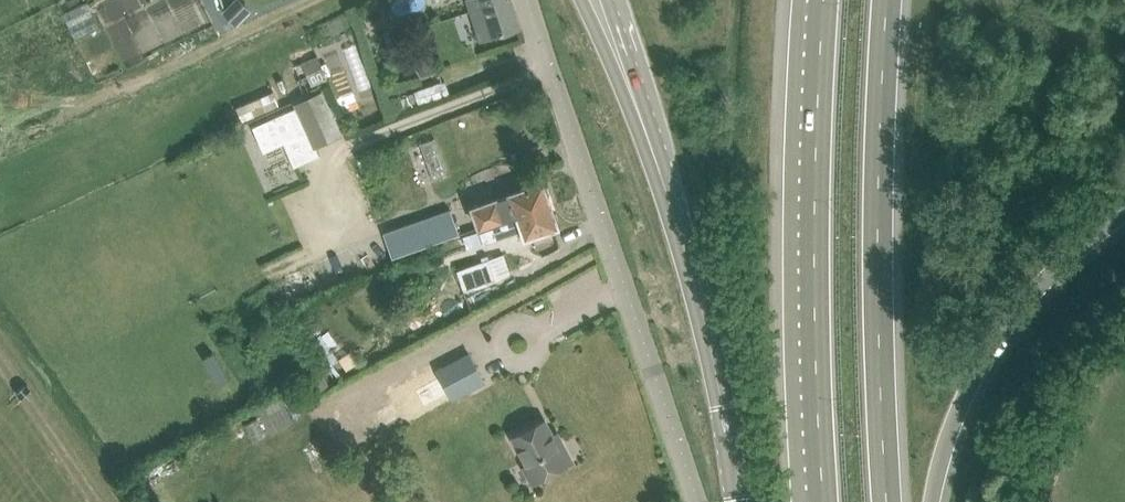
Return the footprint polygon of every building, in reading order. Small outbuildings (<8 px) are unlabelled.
[(478,41),(491,38),(499,35),(520,28),(511,0),(466,0),(478,41)] [(86,1),(64,13),(76,36),(98,25),(86,1)] [(418,60),(425,79),(440,74),(433,54),(418,60)] [(328,78),(318,55),(300,63),(310,85),(328,78)] [(445,78),(427,84),(415,89),(421,105),(451,95),(445,78)] [(297,108),(254,128),(265,152),(285,143),(295,166),(320,155),(316,147),(344,134),(323,90),(295,103),(297,108)] [(511,194),(473,207),(479,227),(480,229),(551,205),(549,198),(550,195),(548,188),(545,186),(543,183),(523,190),(511,194)] [(551,205),(480,229),(480,230),(484,241),(485,242),(495,239),(523,229),(526,237),(538,234),(558,226),(558,224),(559,220),(557,214),(553,212),(551,205)] [(451,209),(383,232),(392,258),(460,235),(451,209)] [(489,260),(458,271),(465,290),(496,280),(489,260)] [(330,350),(322,355),(327,363),(335,357),(330,350)] [(469,353),(391,394),(407,424),(485,382),(469,353)] [(281,397),(258,409),(272,432),(294,419),(281,397)] [(544,420),(525,431),(514,436),(538,480),(573,461),(563,443),(558,445),(544,420)]
